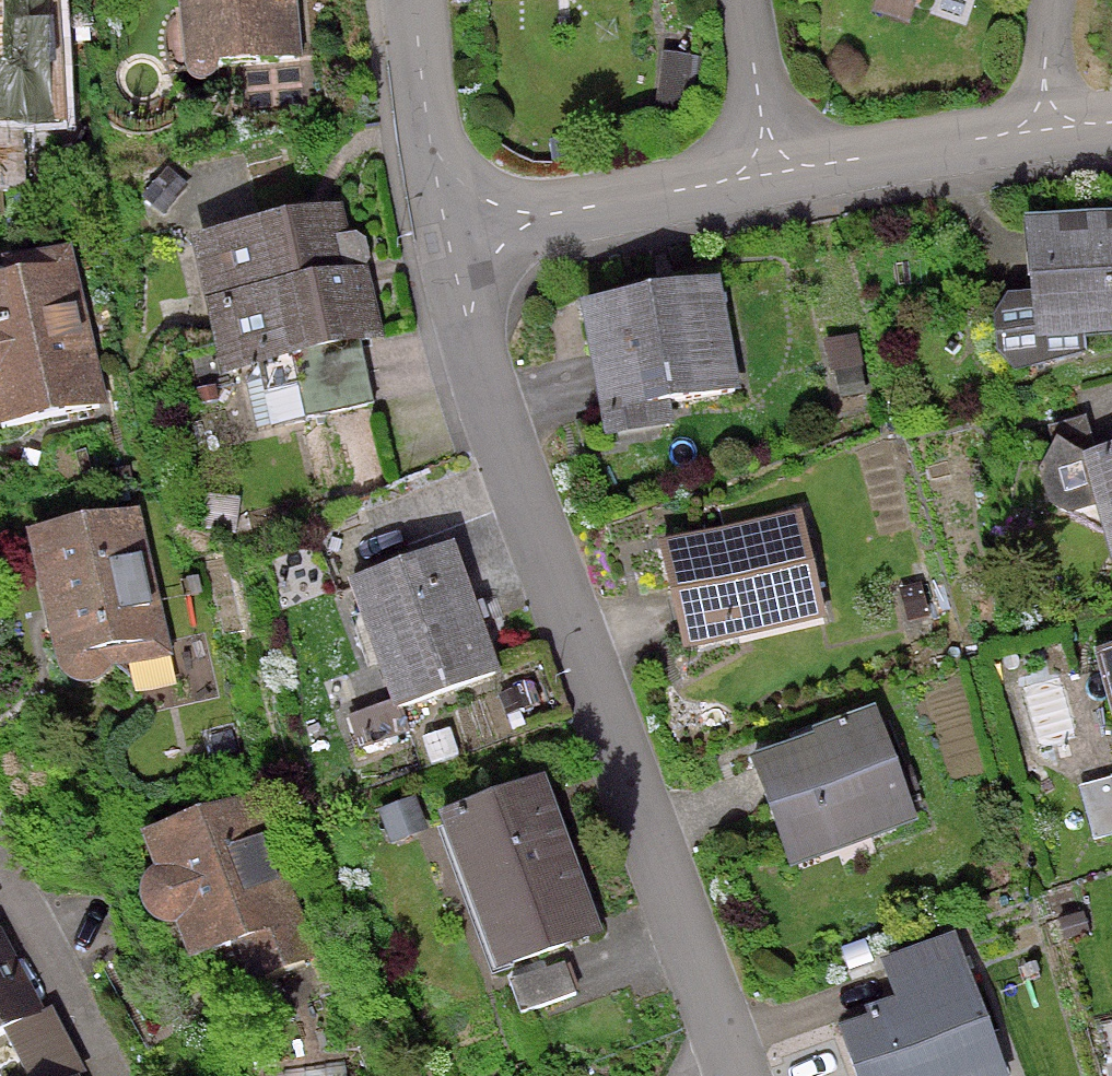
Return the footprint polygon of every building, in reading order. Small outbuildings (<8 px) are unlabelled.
[(24,183),(21,127),(66,125),(60,0),(0,0),(0,184),(24,183)] [(191,71),(241,66),(246,112),(321,104),(316,54),(304,55),(298,0),(184,0),(191,71)] [(866,18),(910,31),(920,0),(872,0),(866,18)] [(344,207),(190,242),(222,377),(296,360),(309,417),(375,402),(363,349),(390,343),(364,233),(351,236),(344,207)] [(1014,218),(1021,296),(1002,297),(987,318),(993,379),(1084,355),(1084,340),(1111,337),(1111,209),(1014,218)] [(0,283),(0,431),(110,406),(77,265),(0,283)] [(716,279),(573,304),(598,442),(670,429),(665,401),(736,389),(716,279)] [(854,336),(822,341),(829,388),(861,384),(854,336)] [(1051,440),(1034,472),(1043,508),(1096,527),(1111,585),(1111,447),(1084,455),(1051,440)] [(138,511),(32,535),(65,677),(72,685),(81,689),(92,689),(105,686),(112,679),(117,668),(171,656),(138,511)] [(799,511),(653,541),(676,652),(823,622),(799,511)] [(458,551),(352,587),(390,698),(343,713),(357,755),(407,739),(398,713),(501,678),(458,551)] [(922,585),(895,589),(900,621),(927,617),(922,585)] [(1091,654),(1111,727),(1111,649),(1091,654)] [(812,738),(746,762),(784,870),(913,824),(872,708),(809,730),(812,738)] [(547,779),(443,817),(501,976),(606,938),(547,779)] [(1077,790),(1093,845),(1111,840),(1111,780),(1077,790)] [(253,799),(144,837),(155,867),(146,873),(140,885),(138,896),(138,906),(141,916),(153,931),(163,935),(172,937),(179,937),(191,973),(246,954),(256,983),(310,964),(253,799)] [(875,965),(888,1000),(859,1011),(864,1023),(833,1035),(849,1075),(1003,1075),(950,937),(875,965)] [(43,1015),(0,938),(0,1039),(43,1015)] [(568,963),(511,985),(523,1018),(581,996),(568,963)] [(266,1075),(344,1075),(343,1066),(266,1075)]
